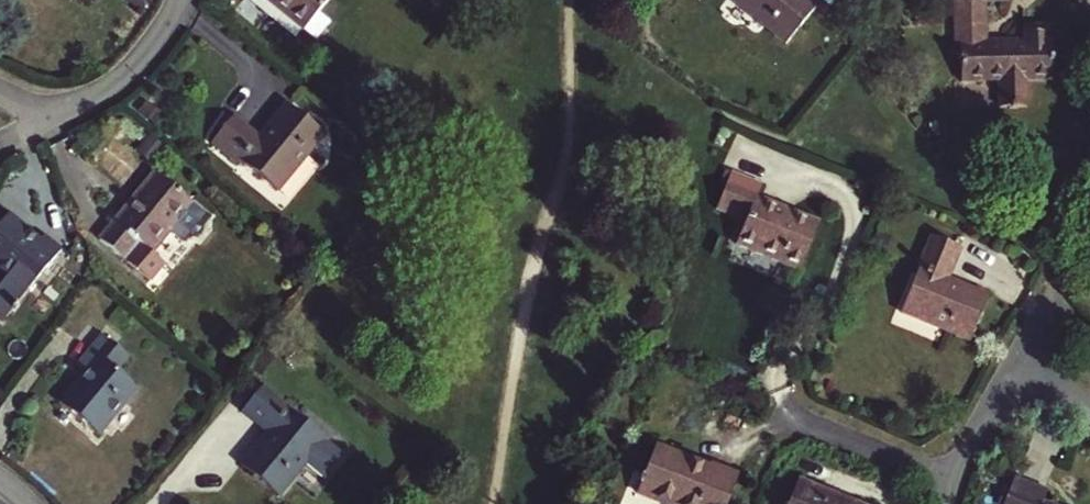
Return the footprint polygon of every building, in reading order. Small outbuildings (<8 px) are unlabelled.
[(299,28),(322,0),(265,0),(299,28)] [(812,9),(801,0),(729,0),(782,43),(812,9)] [(946,40),(951,40),(952,78),(989,77),(989,98),(1003,104),(1018,104),(1018,77),(1042,77),(1042,39),(1038,39),(1038,30),(1014,30),(1013,37),(978,37),(977,0),(946,0),(946,40)] [(1014,30),(1038,30),(1038,21),(1013,21),(1014,30)] [(262,138),(237,118),(217,142),(279,192),(325,135),(289,106),(262,138)] [(763,185),(732,173),(716,209),(746,221),(737,243),(800,270),(819,223),(758,198),(763,185)] [(156,174),(102,240),(126,260),(141,242),(155,253),(171,232),(185,242),(191,233),(198,235),(203,229),(200,223),(206,214),(156,174)] [(10,217),(0,229),(0,268),(32,294),(61,259),(10,217)] [(157,251),(168,260),(183,241),(172,232),(157,251)] [(961,248),(932,237),(902,313),(970,340),(988,295),(948,279),(961,248)] [(130,356),(103,335),(78,366),(86,373),(62,404),(101,434),(137,388),(118,372),(130,356)] [(325,439),(263,387),(243,411),(268,433),(241,466),(277,496),(305,463),(323,478),(343,454),(325,439)] [(740,477),(712,465),(711,468),(657,446),(638,493),(663,503),(728,503),(740,477)] [(1043,503),(1047,490),(1014,477),(1004,503),(1044,503),(1043,503)] [(798,483),(789,503),(849,503),(798,483)]
